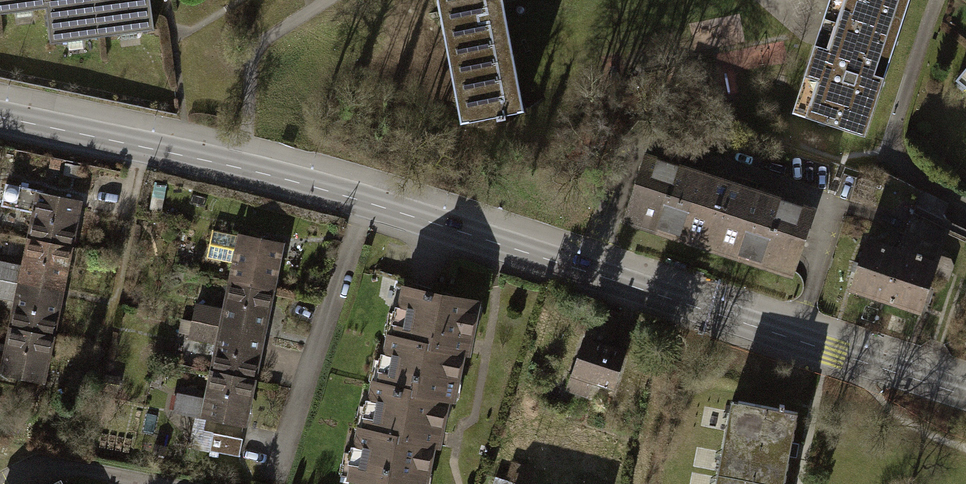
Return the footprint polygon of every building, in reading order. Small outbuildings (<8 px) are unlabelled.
[(46,9),(45,0),(0,0),(0,14),(46,9)] [(46,9),(49,42),(151,31),(148,0),(45,0),(46,9)] [(469,119),(496,114),(497,118),(505,117),(504,113),(517,110),(496,3),(511,0),(446,0),(469,119)] [(821,25),(848,34),(853,19),(898,34),(909,0),(829,0),(821,25)] [(864,136),(898,34),(853,19),(848,34),(821,25),(792,112),(864,136)] [(955,80),(965,89),(965,68),(955,80)] [(689,170),(690,168),(681,159),(675,166),(645,156),(626,216),(642,221),(641,224),(693,242),(694,238),(709,243),(729,183),(689,170)] [(812,211),(783,201),(782,192),(770,194),(769,197),(729,183),(709,243),(724,248),(723,251),(775,268),(776,265),(793,270),(812,211)] [(6,203),(33,208),(37,190),(9,185),(6,203)] [(33,208),(27,239),(67,247),(76,198),(37,190),(33,208)] [(232,265),(229,282),(271,290),(280,242),(213,229),(207,260),(232,265)] [(22,264),(19,283),(58,291),(67,247),(27,239),(22,264)] [(851,289),(885,300),(901,251),(867,240),(851,289)] [(935,262),(901,251),(885,300),(919,311),(935,262)] [(19,283),(22,264),(0,260),(0,279),(19,283)] [(19,283),(0,279),(0,295),(16,298),(19,283)] [(223,309),(220,327),(261,335),(271,290),(229,282),(223,309)] [(16,298),(10,326),(50,334),(58,291),(19,283),(16,298)] [(387,376),(385,385),(447,399),(451,400),(462,348),(459,348),(461,336),(470,338),(478,302),(404,286),(395,327),(401,328),(398,341),(386,339),(378,375),(387,376)] [(195,304),(191,321),(220,327),(223,309),(195,304)] [(217,342),(220,327),(191,321),(188,336),(217,342)] [(10,326),(5,356),(1,374),(41,382),(50,334),(10,326)] [(217,342),(211,370),(253,378),(261,335),(220,327),(217,342)] [(621,350),(580,337),(569,372),(610,387),(621,350)] [(211,370),(206,397),(202,418),(243,426),(253,378),(211,370)] [(41,382),(19,382),(17,393),(36,396),(41,382)] [(447,399),(385,385),(372,383),(364,421),(371,422),(369,432),(356,429),(350,462),(359,463),(356,477),(386,483),(424,483),(433,443),(429,442),(431,430),(440,432),(447,399)] [(173,412),(202,418),(206,397),(177,391),(173,412)] [(723,475),(775,483),(782,483),(795,411),(782,409),(783,404),(778,403),(777,408),(737,401),(730,438),(723,436),(721,448),(727,450),(723,475)] [(217,432),(214,449),(243,455),(246,437),(217,432)] [(723,475),(721,483),(775,483),(723,475)]
